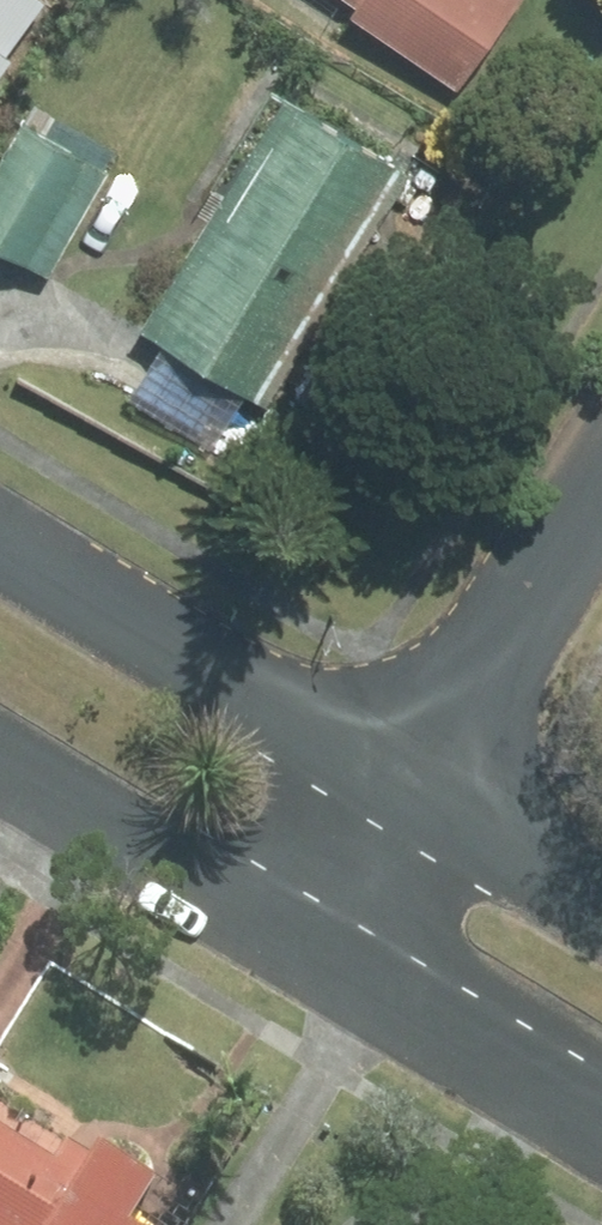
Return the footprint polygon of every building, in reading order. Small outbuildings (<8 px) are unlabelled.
[(20,55),(14,50),(51,0),(0,0),(0,81),(20,55)] [(461,84),(523,0),(346,0),(461,84)] [(293,91),(144,328),(268,406),(417,169),(293,91)] [(0,167),(0,242),(52,273),(115,166),(31,116),(0,167)] [(193,1196),(109,1144),(99,1159),(73,1143),(61,1161),(0,1123),(0,1224),(175,1224),(193,1196)]
